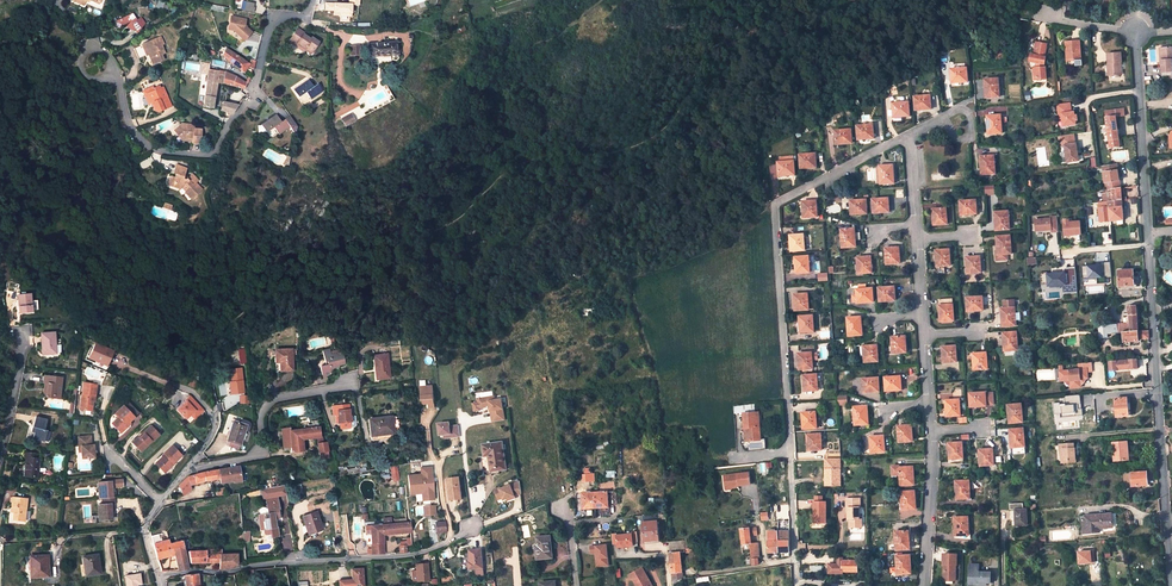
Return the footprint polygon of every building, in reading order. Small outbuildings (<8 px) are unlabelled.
[(350,16),(350,2),(324,1),(323,11),(338,11),(338,16),(350,16)] [(254,3),(247,2),(245,10),(253,12),(254,8),(253,7),(254,3)] [(137,20),(133,14),(120,20),(125,26),(127,25),(128,27),(136,31),(145,24),(141,18),(137,20)] [(246,20),(230,16),(228,29),(233,30),(244,40),(251,32),(245,26),(246,20)] [(467,31),(464,25),(454,30),(456,35),(467,31)] [(310,39),(303,34),(304,33),(298,28),(292,38),(293,38),(291,40),(304,49),(310,53),(318,42),(311,37),(310,39)] [(138,59),(149,55),(153,64),(164,60),(162,54),(165,53),(162,44),(164,43),(161,36),(134,48),(138,59)] [(289,42),(303,51),(304,49),(291,40),(290,40),(289,42)] [(1080,41),(1066,42),(1066,51),(1068,51),(1069,60),(1081,60),(1080,41)] [(397,55),(396,42),(370,44),(371,56),(393,55),(397,55)] [(1047,44),(1036,42),(1034,54),(1031,54),(1030,62),(1037,63),(1037,67),(1038,80),(1046,79),(1045,67),(1043,67),(1043,64),(1045,64),(1046,57),(1045,56),(1047,44)] [(349,55),(359,54),(359,45),(348,45),(349,55)] [(1162,48),(1163,60),(1161,60),(1162,73),(1171,72),(1171,47),(1162,48)] [(227,60),(242,72),(246,66),(248,67),(254,70),(256,60),(252,59),(250,64),(249,64),(226,48),(222,54),(227,60)] [(1121,53),(1107,54),(1108,63),(1109,63),(1110,76),(1122,75),(1121,63),(1122,63),(1121,53)] [(962,82),(968,82),(967,68),(951,69),(952,81),(962,81),(962,82)] [(209,69),(203,106),(212,108),(217,82),(222,83),(223,77),(218,76),(219,70),(209,69)] [(232,85),(235,77),(225,72),(223,77),(222,83),(232,85)] [(247,83),(235,77),(232,85),(244,89),(247,83)] [(998,79),(985,80),(985,85),(987,85),(988,97),(999,97),(998,79)] [(314,87),(308,80),(294,89),(299,97),(306,92),(311,99),(322,92),(317,84),(314,87)] [(158,112),(171,106),(164,91),(162,92),(160,88),(159,86),(154,88),(155,90),(147,94),(145,96),(148,104),(151,103),(153,102),(155,105),(153,108),(152,110),(158,112)] [(155,90),(154,88),(153,87),(142,92),(145,96),(147,94),(155,90)] [(914,97),(915,110),(922,110),(921,108),(931,108),(930,96),(914,97)] [(239,105),(224,102),(221,110),(232,114),(239,105)] [(894,116),(903,115),(903,116),(910,116),(909,103),(893,104),(894,116)] [(1061,116),(1062,119),(1063,127),(1076,125),(1075,122),(1075,116),(1074,112),(1071,113),(1070,104),(1057,106),(1058,115),(1061,114),(1061,116)] [(1115,110),(1116,117),(1118,117),(1125,116),(1124,109),(1115,110)] [(1119,141),(1117,124),(1118,123),(1118,117),(1116,117),(1115,110),(1105,111),(1109,142),(1119,141)] [(281,122),(276,114),(261,124),(262,125),(266,131),(266,132),(274,127),(279,134),(290,127),(295,135),(298,126),(290,115),(281,122)] [(349,114),(344,117),(347,123),(353,121),(349,114)] [(1001,115),(989,116),(990,128),(988,128),(988,134),(1002,133),(1001,115)] [(174,130),(182,139),(189,140),(189,137),(193,138),(192,143),(201,144),(202,129),(195,129),(195,125),(182,124),(174,130)] [(865,137),(873,137),(872,125),(857,126),(858,139),(864,139),(865,137)] [(836,143),(845,142),(846,144),(852,143),(851,130),(835,131),(836,143)] [(1074,135),(1061,136),(1062,146),(1065,146),(1065,148),(1077,147),(1077,144),(1076,144),(1074,135)] [(1079,162),(1077,147),(1065,148),(1067,163),(1079,162)] [(816,165),(815,153),(799,155),(800,168),(806,168),(806,166),(816,165)] [(794,156),(780,157),(780,162),(778,162),(779,174),(788,173),(788,175),(795,174),(794,161),(794,156)] [(994,156),(982,156),(983,168),(981,168),(981,174),(995,174),(994,156)] [(201,189),(195,183),(193,185),(187,178),(186,180),(183,177),(187,168),(177,164),(173,173),(176,174),(174,177),(171,176),(169,181),(174,183),(173,186),(180,189),(182,188),(186,192),(185,193),(192,199),(201,189)] [(891,165),(879,166),(881,184),(894,183),(894,177),(892,177),(891,165)] [(1100,221),(1124,219),(1123,206),(1122,205),(1122,200),(1126,199),(1126,197),(1122,197),(1121,194),(1121,188),(1121,187),(1118,169),(1103,171),(1106,189),(1101,190),(1101,193),(1105,192),(1105,193),(1113,192),(1113,197),(1099,198),(1100,202),(1098,202),(1099,207),(1096,207),(1096,209),(1097,209),(1098,213),(1099,213),(1100,221)] [(994,194),(993,185),(984,185),(985,195),(994,194)] [(888,198),(872,199),(873,213),(879,213),(879,211),(889,210),(888,198)] [(866,200),(851,201),(851,213),(861,212),(861,214),(867,213),(866,200)] [(976,200),(960,201),(961,215),(967,215),(967,213),(977,212),(976,200)] [(816,201),(804,202),(805,211),(803,212),(804,217),(817,217),(816,201)] [(946,209),(934,209),(935,219),(933,219),(934,225),(947,224),(946,209)] [(1008,211),(995,212),(995,218),(997,218),(998,230),(1009,229),(1008,211)] [(1057,232),(1055,215),(1049,216),(1050,218),(1033,219),(1034,231),(1049,230),(1050,233),(1057,232)] [(1061,218),(1062,235),(1081,234),(1080,219),(1068,220),(1068,218),(1061,218)] [(841,229),(842,247),(856,247),(855,241),(860,241),(860,233),(853,233),(853,228),(841,229)] [(803,235),(791,235),(792,245),(791,245),(791,251),(804,250),(803,235)] [(1010,236),(998,236),(999,248),(997,248),(997,251),(998,254),(995,255),(996,261),(1008,260),(1007,254),(1011,253),(1010,236)] [(897,248),(886,248),(887,264),(900,263),(899,257),(898,257),(897,248)] [(949,249),(936,250),(936,256),(938,256),(939,266),(950,265),(949,249)] [(809,256),(795,257),(795,263),(797,263),(798,273),(810,272),(809,256)] [(871,257),(859,257),(860,267),(858,267),(858,273),(872,273),(871,257)] [(980,257),(967,257),(967,263),(969,263),(969,273),(981,272),(980,257)] [(1083,278),(1106,276),(1106,274),(1110,273),(1109,262),(1082,264),(1083,278)] [(1077,291),(1075,269),(1045,271),(1046,286),(1062,285),(1062,292),(1077,291)] [(1133,270),(1118,271),(1119,286),(1135,286),(1136,285),(1136,276),(1134,277),(1133,270)] [(818,281),(828,280),(827,272),(817,273),(818,281)] [(894,287),(878,288),(879,302),(885,301),(885,300),(895,299),(894,287)] [(872,288),(856,289),(857,301),(867,301),(867,302),(873,302),(872,288)] [(30,294),(17,296),(19,313),(32,312),(30,294)] [(807,294),(796,294),(796,305),(795,305),(795,310),(808,310),(807,294)] [(982,297),(967,298),(968,311),(974,311),(974,309),(983,309),(982,297)] [(953,299),(939,299),(939,306),(942,306),(942,315),(940,315),(940,321),(954,321),(953,299)] [(1005,327),(1016,326),(1015,322),(1015,318),(1020,317),(1019,311),(1015,312),(1015,308),(1014,308),(1013,308),(1012,301),(1003,301),(1004,309),(1001,309),(1001,315),(1004,315),(1005,327)] [(1136,305),(1128,306),(1129,317),(1130,323),(1130,331),(1138,331),(1137,314),(1136,305)] [(594,308),(580,311),(581,317),(595,314),(594,308)] [(813,315),(799,316),(800,322),(801,322),(802,332),(814,331),(813,315)] [(859,317),(848,318),(849,336),(862,335),(861,329),(860,329),(859,317)] [(1130,331),(1130,323),(1127,323),(1116,324),(1117,334),(1123,333),(1123,332),(1130,331)] [(1108,338),(1108,334),(1117,334),(1116,324),(1099,326),(1100,331),(1102,331),(1103,338),(1108,338)] [(1124,342),(1138,341),(1138,339),(1149,338),(1148,330),(1138,331),(1130,331),(1123,332),(1123,333),(1124,342)] [(1016,332),(1005,333),(1006,345),(1004,345),(1004,351),(1017,350),(1016,332)] [(54,333),(41,334),(42,355),(56,353),(60,353),(60,345),(55,345),(54,333)] [(903,336),(892,337),(893,353),(906,352),(906,346),(904,346),(903,336)] [(112,352),(95,344),(89,358),(96,361),(95,365),(104,369),(105,365),(106,366),(112,352)] [(877,345),(865,346),(866,356),(864,356),(865,362),(878,361),(877,345)] [(956,346),(942,347),(943,353),(944,353),(945,363),(957,362),(956,346)] [(329,349),(322,350),(325,360),(326,360),(328,366),(320,368),(323,378),(327,377),(333,369),(339,367),(338,366),(345,364),(343,354),(342,354),(341,350),(330,352),(329,349)] [(292,350),(275,350),(276,359),(280,359),(280,363),(281,371),(293,370),(293,359),(292,350)] [(812,353),(799,354),(800,363),(799,363),(799,369),(813,369),(812,362),(812,354),(812,353)] [(986,353),(973,354),(973,360),(975,360),(976,370),(987,369),(986,353)] [(387,355),(374,356),(375,367),(378,367),(379,379),(389,378),(387,355)] [(1109,362),(1109,371),(1138,369),(1137,359),(1109,362)] [(1059,365),(1059,370),(1062,370),(1063,381),(1067,380),(1070,382),(1071,388),(1081,387),(1080,381),(1082,379),(1088,378),(1087,372),(1092,372),(1091,362),(1059,365)] [(245,395),(241,367),(226,369),(229,395),(238,393),(240,404),(249,403),(248,395),(245,395)] [(817,375),(803,376),(804,382),(805,381),(806,391),(817,390),(817,375)] [(62,378),(44,376),(43,383),(45,383),(47,384),(46,396),(46,397),(52,398),(53,395),(59,396),(62,378)] [(901,376),(885,377),(886,391),(892,391),(892,389),(902,388),(901,376)] [(879,378),(862,379),(863,391),(874,390),(874,392),(880,391),(879,378)] [(418,380),(419,404),(428,404),(428,408),(433,408),(432,380),(418,380)] [(92,401),(93,395),(95,395),(97,384),(83,383),(80,409),(91,410),(92,401)] [(986,392),(969,393),(971,407),(977,407),(977,405),(986,405),(986,392)] [(837,395),(837,404),(846,403),(846,394),(837,395)] [(1061,414),(1061,416),(1081,415),(1080,394),(1064,395),(1065,402),(1053,403),(1053,414),(1061,414)] [(203,410),(190,396),(185,400),(186,401),(178,409),(187,418),(190,415),(195,411),(199,415),(203,410)] [(492,422),(504,420),(501,399),(494,400),(494,397),(477,399),(478,403),(478,409),(487,407),(489,407),(490,411),(492,422)] [(1129,398),(1115,399),(1115,405),(1112,405),(1112,412),(1116,411),(1117,417),(1131,415),(1129,398)] [(959,400),(948,400),(948,410),(947,410),(947,417),(960,416),(959,400)] [(128,402),(124,406),(134,418),(139,414),(128,402)] [(743,414),(744,428),(748,428),(749,441),(760,440),(760,426),(756,427),(756,413),(756,412),(755,404),(734,406),(734,414),(743,413),(743,414)] [(1021,404),(1008,405),(1008,411),(1010,411),(1011,423),(1023,422),(1021,404)] [(119,418),(112,424),(120,434),(121,433),(127,428),(126,426),(130,423),(134,418),(124,406),(116,414),(119,418)] [(349,406),(333,407),(333,416),(336,416),(339,416),(339,418),(338,418),(339,423),(340,423),(340,427),(343,429),(347,429),(350,425),(349,423),(351,423),(351,418),(350,418),(349,406)] [(734,406),(719,408),(720,415),(734,414),(734,406)] [(865,406),(854,407),(855,425),(868,424),(868,418),(866,418),(865,406)] [(190,415),(194,419),(199,415),(195,411),(190,415)] [(816,412),(803,413),(804,423),(802,423),(803,429),(816,428),(816,412)] [(396,415),(369,419),(372,436),(388,434),(394,433),(392,419),(396,419),(396,415)] [(47,420),(35,417),(33,427),(36,428),(34,433),(33,438),(44,441),(47,432),(44,431),(44,429),(47,420)] [(240,445),(245,431),(249,432),(251,425),(251,423),(250,422),(249,421),(242,419),(241,423),(235,421),(231,432),(230,431),(227,441),(240,445)] [(282,428),(284,447),(291,447),(292,453),(304,451),(303,440),(316,438),(320,437),(320,436),(318,420),(312,421),(312,424),(308,425),(308,429),(290,431),(289,427),(282,428)] [(459,437),(459,424),(449,425),(449,421),(435,422),(436,435),(443,435),(443,438),(459,437)] [(910,425),(898,426),(900,442),(912,441),(912,435),(911,435),(910,425)] [(158,435),(150,426),(142,433),(144,435),(140,438),(139,437),(132,443),(138,449),(140,447),(143,450),(158,435)] [(1023,429),(1012,430),(1013,441),(1011,442),(1011,448),(1025,446),(1023,429)] [(821,434),(807,435),(807,441),(809,440),(810,450),(822,450),(821,434)] [(91,436),(78,437),(79,447),(81,447),(81,449),(82,459),(94,458),(93,445),(91,446),(91,436)] [(884,436),(872,436),(872,446),(871,446),(871,452),(885,452),(884,436)] [(323,443),(317,443),(320,459),(329,458),(326,442),(323,443)] [(502,442),(483,445),(485,456),(483,456),(484,459),(482,459),(484,472),(492,471),(492,475),(500,474),(499,470),(506,469),(502,442)] [(1127,442),(1113,443),(1115,461),(1129,460),(1127,442)] [(962,443),(949,444),(949,449),(951,449),(951,459),(963,458),(962,443)] [(1074,443),(1059,444),(1059,450),(1060,450),(1063,449),(1063,461),(1067,460),(1067,463),(1076,462),(1075,448),(1074,448),(1074,443)] [(165,473),(175,464),(174,464),(182,456),(173,446),(164,454),(165,455),(159,460),(163,464),(160,468),(165,473)] [(993,449),(979,450),(979,456),(981,456),(981,466),(994,465),(993,449)] [(36,455),(25,453),(25,458),(26,458),(24,476),(37,478),(39,460),(35,460),(36,455)] [(825,486),(840,486),(840,478),(838,478),(838,469),(840,469),(840,459),(825,459),(825,486)] [(771,469),(771,463),(758,462),(758,471),(766,471),(766,469),(771,469)] [(234,479),(241,478),(239,466),(219,470),(221,478),(221,483),(224,483),(234,481),(234,479)] [(418,473),(406,474),(406,494),(421,494),(421,500),(433,500),(432,466),(418,466),(418,473)] [(899,466),(892,466),(893,475),(900,475),(901,486),(914,485),(914,479),(913,479),(912,467),(899,468),(899,466)] [(180,488),(183,496),(191,489),(189,485),(195,484),(204,481),(221,478),(219,470),(204,472),(188,476),(179,486),(180,488)] [(1147,472),(1131,473),(1132,486),(1148,485),(1147,472)] [(749,473),(724,475),(725,485),(731,485),(731,488),(737,488),(736,484),(739,484),(739,486),(750,485),(749,473)] [(459,477),(448,478),(451,500),(457,499),(456,497),(462,497),(459,477)] [(110,482),(98,483),(99,498),(102,498),(103,505),(97,505),(98,520),(112,519),(111,512),(110,504),(113,504),(114,504),(113,497),(112,497),(111,488),(122,487),(122,480),(110,481),(110,482)] [(495,490),(498,497),(501,496),(503,497),(504,498),(505,500),(510,498),(511,499),(516,497),(515,496),(522,493),(520,481),(501,489),(500,488),(495,490)] [(969,481),(956,481),(956,487),(958,487),(958,499),(970,499),(969,481)] [(221,483),(216,484),(218,496),(225,495),(225,494),(224,488),(224,483),(221,483)] [(278,514),(277,508),(279,508),(277,497),(287,495),(286,485),(261,489),(263,499),(265,499),(267,510),(264,508),(261,509),(259,511),(260,515),(258,515),(260,522),(264,521),(266,533),(268,535),(273,534),(274,538),(281,536),(279,527),(277,527),(277,522),(276,519),(279,519),(278,514)] [(595,493),(595,508),(600,508),(608,507),(608,503),(616,503),(616,491),(595,493)] [(914,491),(901,492),(902,510),(914,509),(913,497),(915,497),(914,491)] [(595,508),(595,493),(582,493),(583,509),(595,508)] [(27,499),(12,497),(11,508),(15,508),(14,513),(13,520),(24,521),(27,499)] [(861,498),(847,499),(847,512),(848,512),(848,520),(850,520),(850,528),(862,527),(862,519),(860,519),(860,508),(861,508),(861,498)] [(826,502),(814,502),(814,523),(826,523),(826,502)] [(1023,504),(1009,504),(1010,510),(1015,510),(1016,526),(1027,526),(1027,509),(1023,509),(1023,504)] [(608,507),(600,508),(600,516),(610,516),(609,507),(608,507)] [(315,512),(303,517),(310,534),(322,530),(315,512)] [(1112,514),(1085,516),(1085,520),(1086,534),(1100,533),(1100,526),(1102,526),(1102,528),(1113,528),(1112,514)] [(643,522),(645,540),(651,540),(652,541),(660,540),(658,521),(656,521),(656,515),(643,516),(644,522),(643,522)] [(968,517),(955,518),(955,524),(957,524),(957,536),(969,535),(968,517)] [(446,521),(436,522),(437,532),(447,531),(446,521)] [(383,534),(411,533),(410,523),(406,523),(394,524),(391,524),(384,525),(370,526),(371,537),(371,545),(383,544),(383,534)] [(743,528),(740,529),(743,545),(750,544),(751,543),(750,536),(757,535),(756,527),(748,528),(748,526),(743,526),(743,528)] [(789,532),(767,531),(768,553),(790,552),(789,532)] [(907,531),(895,532),(896,550),(909,549),(909,543),(908,543),(907,531)] [(154,544),(157,557),(174,552),(175,555),(178,570),(183,570),(188,569),(184,550),(182,541),(170,544),(169,540),(165,541),(161,534),(151,536),(153,542),(154,544)] [(551,536),(537,537),(537,545),(535,545),(534,546),(534,547),(533,548),(535,555),(538,560),(551,559),(550,549),(552,549),(551,536)] [(406,541),(399,542),(399,553),(407,552),(407,546),(412,545),(411,538),(406,539),(406,541)] [(681,556),(681,553),(683,552),(692,552),(692,545),(684,546),(684,541),(669,542),(673,581),(677,580),(683,580),(682,565),(681,562),(681,556)] [(750,544),(752,566),(759,565),(758,558),(760,558),(758,543),(751,543),(750,544)] [(384,554),(383,544),(371,545),(372,554),(384,554)] [(611,566),(609,545),(593,547),(593,554),(598,553),(598,559),(600,559),(600,562),(601,562),(602,567),(611,566)] [(206,551),(188,552),(190,563),(219,562),(219,569),(227,569),(238,564),(237,554),(221,554),(221,549),(206,550),(206,551)] [(481,549),(469,550),(471,562),(468,562),(469,570),(477,569),(483,568),(481,549)] [(957,554),(944,554),(944,565),(945,565),(945,570),(944,570),(944,581),(956,581),(956,570),(955,570),(955,565),(957,565),(957,554)] [(97,555),(83,558),(86,576),(100,574),(97,555)] [(910,555),(896,556),(897,574),(909,573),(909,561),(910,561),(910,555)] [(49,556),(30,557),(31,578),(47,577),(46,563),(49,563),(49,556)] [(828,573),(842,573),(842,572),(842,560),(843,560),(843,558),(838,557),(837,564),(828,563),(828,573)] [(843,560),(842,560),(842,572),(857,572),(857,561),(843,560)] [(427,563),(416,565),(417,582),(429,580),(427,563)] [(970,565),(969,582),(974,582),(974,585),(986,585),(986,582),(993,583),(993,573),(979,572),(979,565),(970,565)] [(638,585),(639,585),(648,585),(649,585),(654,585),(643,566),(629,574),(632,579),(634,578),(638,585)] [(351,569),(352,581),(354,581),(354,585),(364,585),(363,569),(351,569)] [(125,577),(127,585),(135,585),(141,584),(139,574),(125,577)] [(201,583),(198,583),(198,575),(185,576),(186,585),(202,585),(201,583)]
